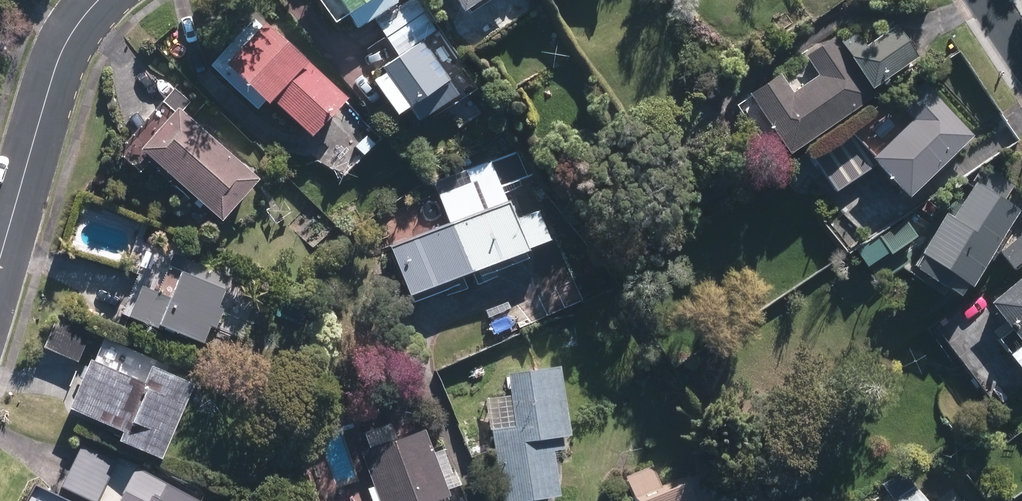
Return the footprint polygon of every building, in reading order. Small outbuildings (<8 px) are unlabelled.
[(357,24),(391,2),(389,0),(341,0),(357,24)] [(463,8),(475,0),(458,0),(463,8)] [(265,31),(234,65),(310,134),(341,99),(265,31)] [(852,32),(755,98),(790,150),(916,65),(896,36),(868,55),(852,32)] [(423,49),(387,71),(417,117),(452,94),(423,49)] [(838,185),(874,162),(908,197),(970,137),(924,90),(904,109),(916,121),(892,144),(874,118),(818,155),(838,185)] [(175,114),(142,151),(219,219),(252,181),(175,114)] [(928,259),(920,271),(960,296),(1013,214),(974,190),(956,218),(950,214),(923,256),(928,259)] [(507,208),(392,250),(408,293),(542,244),(533,219),(513,226),(507,208)] [(1003,254),(1015,269),(1021,263),(1021,238),(1003,254)] [(152,250),(127,311),(200,341),(226,280),(152,250)] [(989,315),(1021,354),(1021,288),(989,315)] [(92,330),(56,315),(43,347),(79,362),(92,330)] [(159,464),(192,391),(150,372),(144,385),(88,360),(66,409),(126,436),(121,447),(159,464)] [(556,372),(512,379),(519,428),(495,431),(505,500),(525,500),(553,497),(546,449),(567,446),(556,372)] [(366,454),(382,500),(428,500),(442,496),(420,435),(366,454)] [(75,450),(60,487),(95,500),(104,500),(118,468),(75,450)] [(131,467),(113,500),(195,500),(131,467)] [(682,485),(644,500),(689,500),(682,485)]
